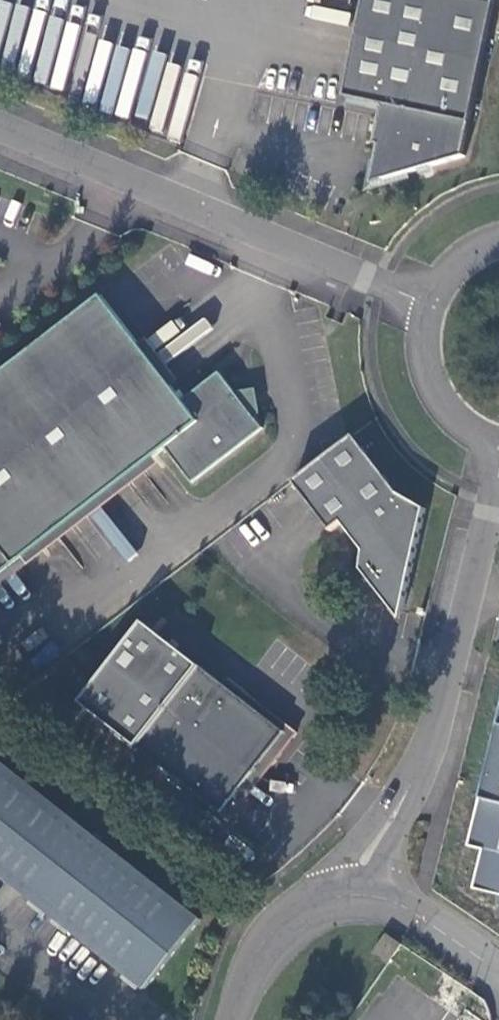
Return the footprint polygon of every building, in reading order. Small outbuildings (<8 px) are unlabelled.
[(497,0),(367,0),(347,94),(385,102),(377,141),(382,142),(374,180),(412,169),(466,154),(497,0)] [(103,291),(0,370),(0,571),(166,441),(194,476),(263,424),(221,369),(183,396),(145,346),(103,291)] [(356,437),(297,483),(333,530),(345,522),(368,552),(363,570),(404,620),(428,511),(401,496),(356,437)] [(223,685),(200,667),(137,748),(230,821),(244,803),(234,796),(267,754),(277,761),(298,734),(271,712),(266,718),(223,685)] [(223,685),(266,718),(271,712),(227,678),(223,685)] [(470,845),(485,849),(475,888),(498,894),(498,731),(470,845)] [(234,796),(244,803),(277,761),(267,754),(234,796)] [(0,761),(0,875),(146,990),(201,920),(0,761)] [(390,961),(403,943),(389,931),(376,951),(390,961)]
